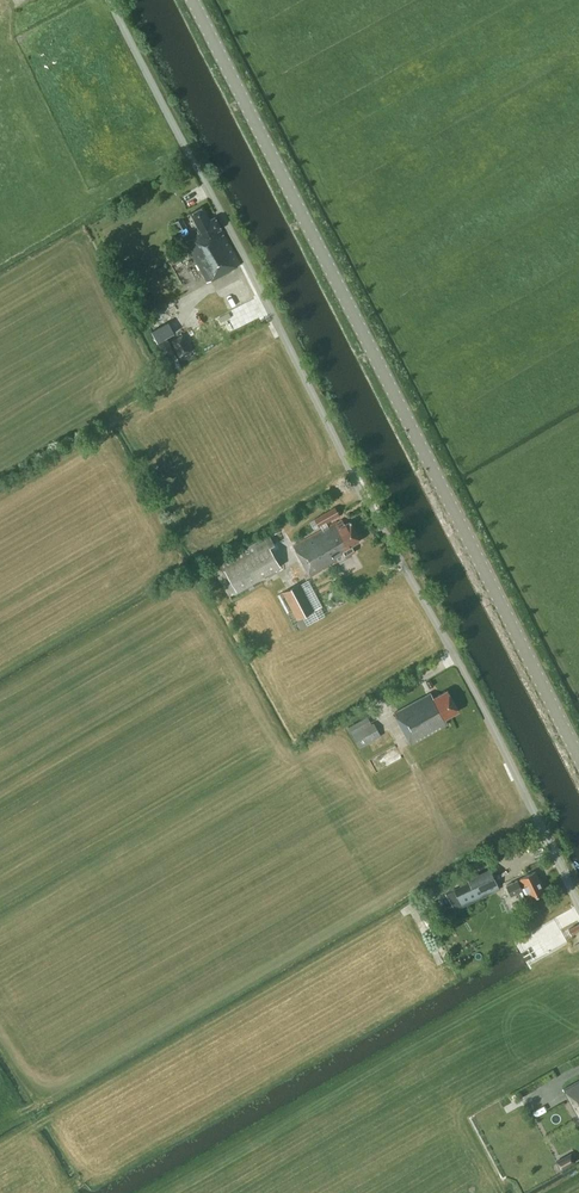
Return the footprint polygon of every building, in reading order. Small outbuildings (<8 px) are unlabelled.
[(207,282),(240,264),(215,217),(210,219),(203,207),(190,214),(199,229),(183,238),(207,282)] [(189,215),(177,221),(183,233),(195,227),(189,215)] [(168,322),(152,331),(157,341),(174,332),(168,322)] [(179,356),(193,349),(190,345),(184,333),(171,340),(177,352),(179,356)] [(335,507),(310,521),(315,529),(340,515),(335,507)] [(351,546),(360,540),(360,539),(350,521),(339,528),(336,521),(294,545),(311,576),(339,560),(337,557),(344,553),(346,557),(354,552),(351,546)] [(229,595),(280,566),(272,550),(277,547),(268,532),(211,565),(229,595)] [(319,606),(314,609),(300,582),(282,592),(301,628),(325,616),(319,606)] [(445,718),(459,711),(448,690),(433,697),(431,693),(394,712),(411,743),(444,726),(448,723),(445,718)] [(352,734),(371,723),(367,715),(348,726),(352,734)] [(352,734),(360,747),(381,735),(374,722),(352,734)] [(446,892),(454,910),(500,888),(490,868),(468,879),(469,881),(446,892)] [(530,898),(545,891),(535,871),(506,885),(511,895),(521,890),(525,897),(529,896),(530,898)] [(568,928),(571,934),(578,929),(578,922),(568,928)] [(564,1089),(578,1116),(578,1080),(564,1089)] [(578,1160),(578,1156),(573,1146),(558,1155),(565,1168),(578,1160)]
